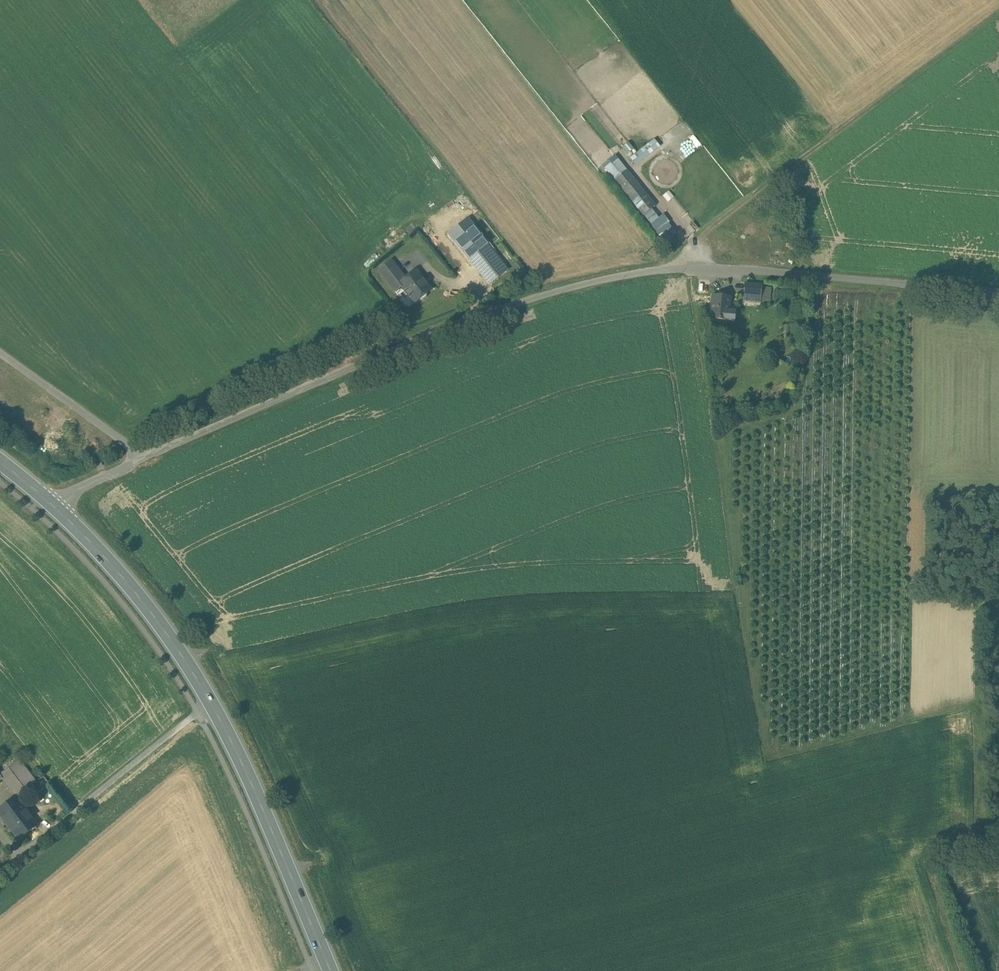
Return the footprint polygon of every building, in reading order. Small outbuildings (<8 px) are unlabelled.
[(630,155),(636,164),(662,146),(656,138),(630,155)] [(624,146),(629,151),(634,147),(629,141),(624,146)] [(656,205),(609,149),(596,160),(643,216),(643,215),(651,208),(656,205)] [(651,208),(643,215),(650,224),(658,217),(651,208)] [(658,217),(650,224),(663,242),(676,233),(662,215),(658,217)] [(508,269),(466,218),(446,234),(488,285),(508,269)] [(395,292),(402,286),(399,283),(405,279),(391,261),(378,270),(395,292)] [(416,270),(405,279),(399,283),(402,286),(414,303),(419,299),(423,300),(426,297),(427,293),(431,289),(416,270)] [(774,287),(743,283),(741,300),(772,304),(774,287)] [(730,296),(713,294),(710,318),(728,319),(730,296)] [(35,781),(18,759),(7,768),(19,784),(17,785),(22,791),(35,781)] [(14,796),(0,808),(0,815),(18,838),(36,824),(14,796)]
